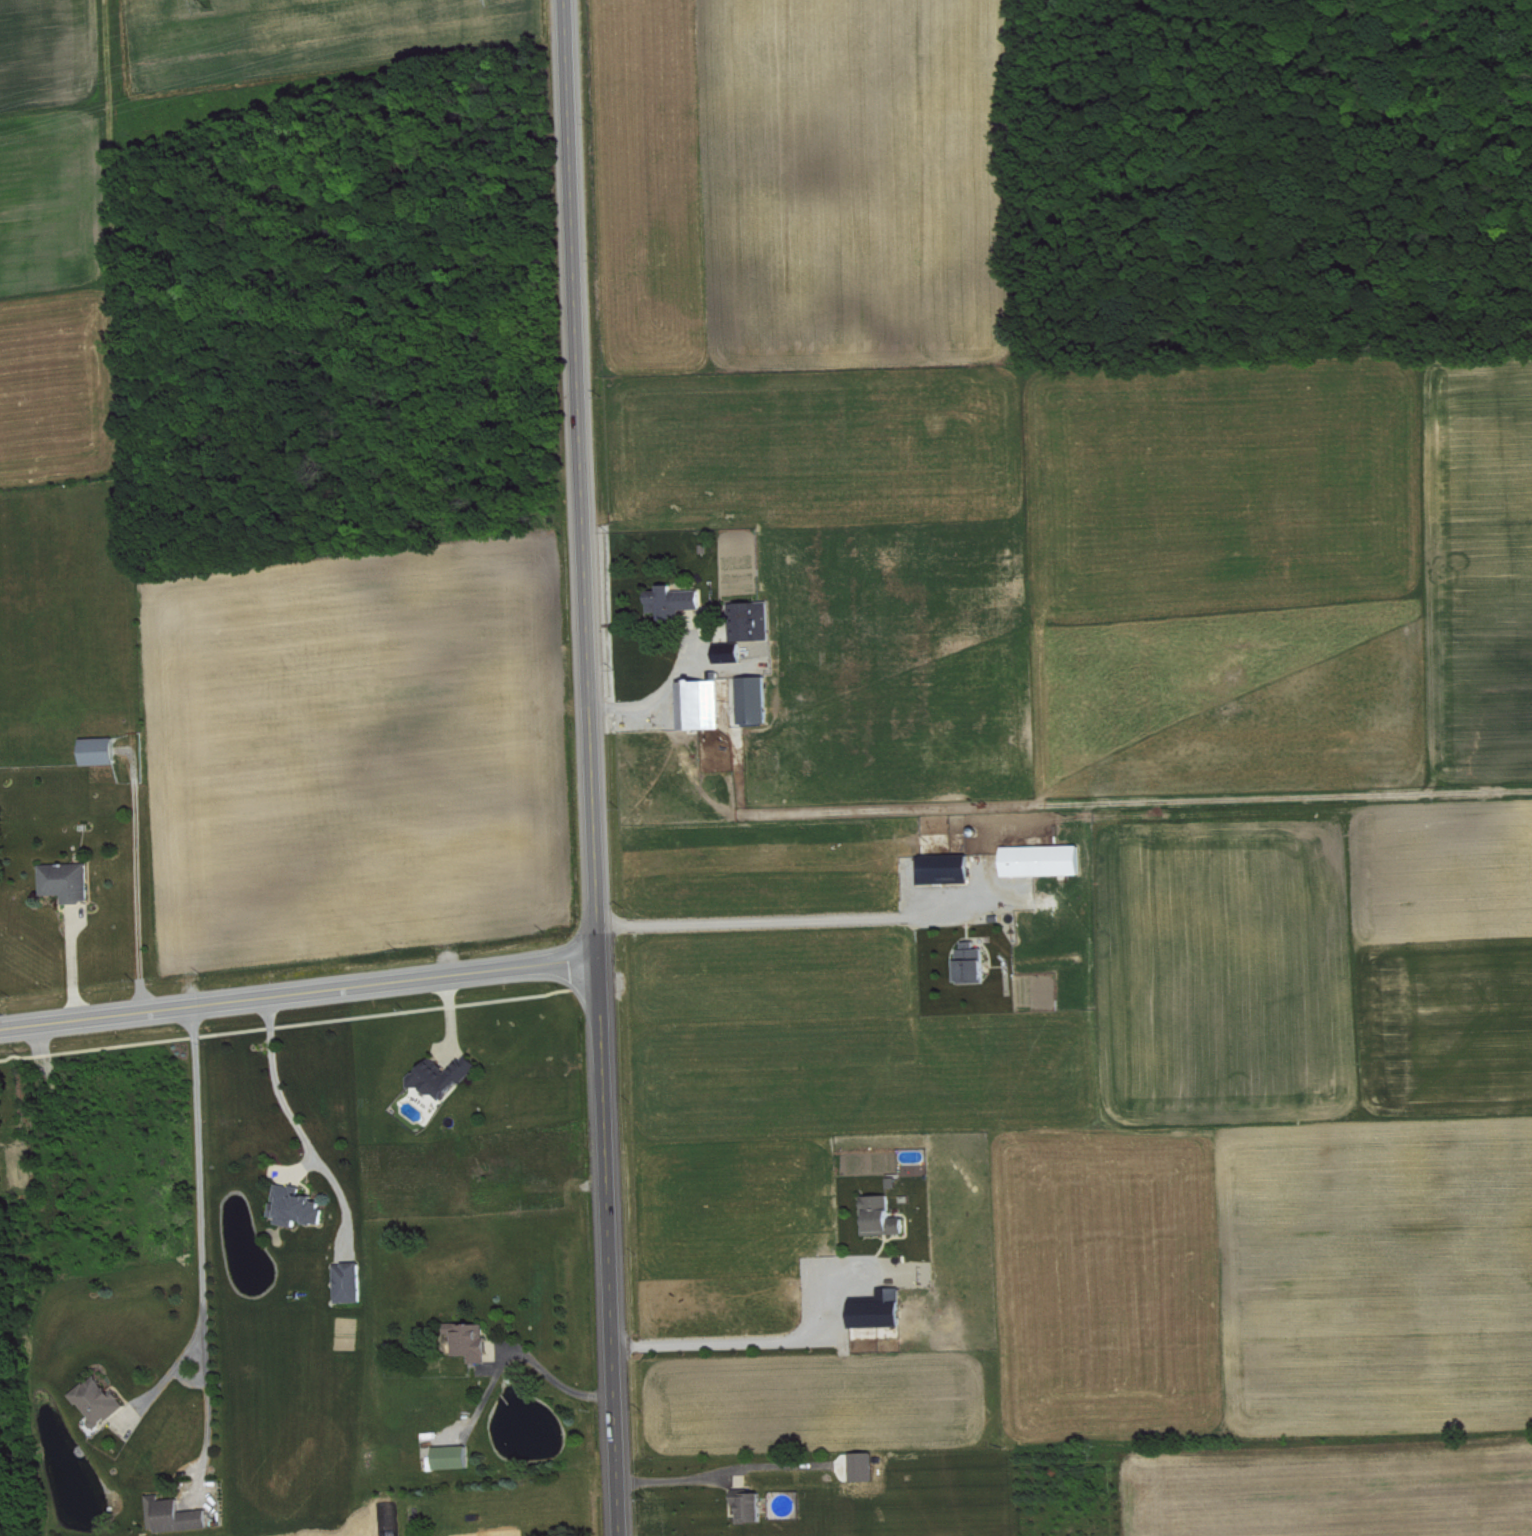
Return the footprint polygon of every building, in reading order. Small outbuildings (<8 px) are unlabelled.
[(707,590),(679,591),(679,585),(665,585),(665,591),(655,591),(655,613),(667,613),(668,619),(685,619),(685,609),(708,608),(707,590)] [(776,640),(775,602),(738,603),(739,642),(776,640)] [(722,645),(722,663),(747,662),(746,649),(735,649),(735,644),(722,645)] [(774,677),(746,678),(748,725),(776,724),(774,677)] [(726,728),(725,681),(687,682),(688,729),(726,728)] [(120,765),(119,738),(86,739),(87,766),(120,765)] [(1008,847),(1009,877),(1086,875),(1085,845),(1008,847)] [(975,854),(924,856),(925,885),(976,884),(975,854)] [(47,896),(68,895),(69,903),(95,902),(93,864),(46,865),(47,896)] [(981,941),(969,942),(969,950),(964,950),(964,960),(960,960),(961,981),(990,981),(990,948),(981,949),(981,941)] [(483,1064),(471,1053),(452,1073),(435,1058),(413,1082),(421,1090),(427,1084),(447,1103),(483,1064)] [(308,1187),(282,1184),(277,1216),(284,1218),(283,1225),(301,1227),(302,1222),(327,1225),(330,1200),(306,1197),(308,1187)] [(909,1216),(896,1217),(895,1195),(868,1196),(870,1236),(910,1235),(909,1216)] [(342,1303),(367,1303),(366,1263),(341,1264),(342,1303)] [(906,1327),(905,1288),(883,1288),(884,1301),(856,1302),(856,1328),(906,1327)] [(461,1356),(475,1356),(475,1364),(492,1363),(491,1324),(460,1324),(461,1356)] [(132,1406),(121,1391),(116,1394),(103,1375),(77,1393),(102,1428),(132,1406)] [(473,1469),(472,1446),(440,1447),(441,1470),(473,1469)] [(212,1510),(185,1512),(184,1499),(165,1501),(165,1494),(152,1496),(156,1533),(214,1528),(212,1510)] [(768,1494),(742,1495),(743,1523),(769,1523),(768,1494)]
